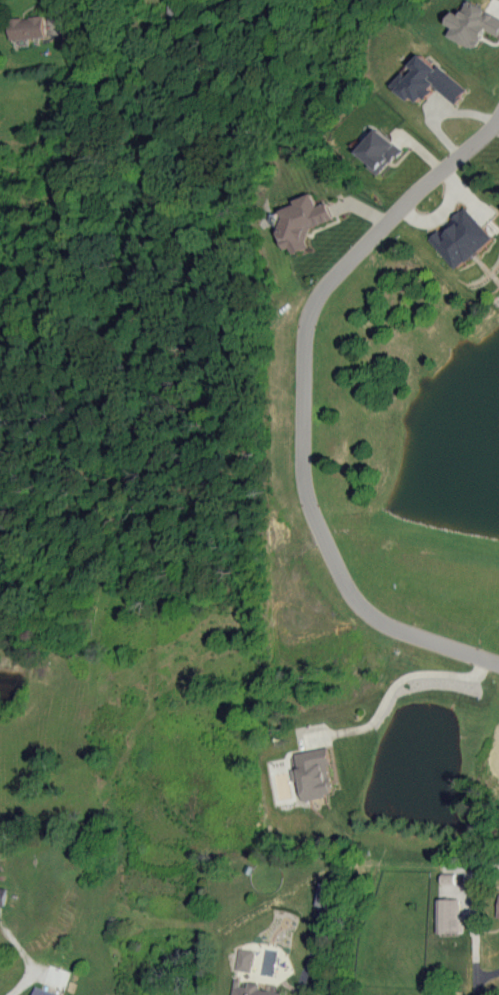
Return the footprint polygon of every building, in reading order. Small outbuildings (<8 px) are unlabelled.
[(468,2),(462,15),(454,11),(448,24),(454,27),(449,36),(477,49),(485,30),(498,37),(498,16),(468,2)] [(47,38),(46,16),(11,18),(12,39),(47,38)] [(467,89),(423,52),(408,69),(394,85),(418,106),(435,87),(454,104),(467,89)] [(379,174),(403,152),(382,129),(357,151),(379,174)] [(335,220),(329,202),(318,206),(313,193),(294,200),(296,205),(276,212),(291,255),(311,248),(304,231),(335,220)] [(494,237),(466,207),(431,240),(459,270),(494,237)] [(295,753),(298,769),(292,770),(294,782),(301,781),(304,800),(333,796),(328,765),(331,765),(329,748),(295,753)] [(460,899),(437,899),(438,934),(461,933),(461,922),(460,922),(460,899)] [(237,970),(251,972),(254,951),(240,949),(237,970)] [(282,993),(258,989),(259,983),(248,982),(247,987),(234,985),(233,994),(281,994),(282,993)] [(36,987),(33,994),(61,994),(36,987)]
